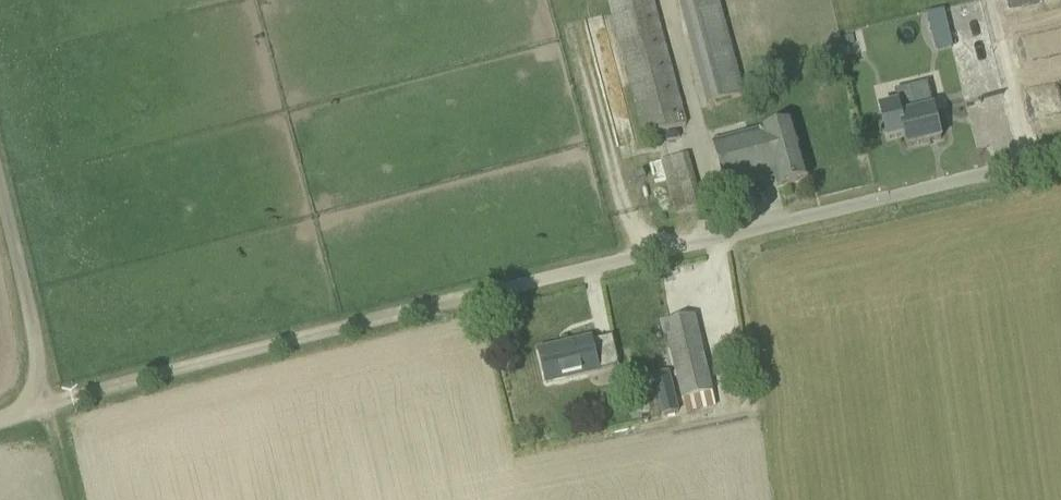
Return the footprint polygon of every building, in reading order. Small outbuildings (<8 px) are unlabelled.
[(647,136),(687,126),(653,0),(610,0),(647,136)] [(719,0),(680,0),(709,105),(745,96),(719,0)] [(917,14),(966,4),(965,0),(914,0),(917,14)] [(913,44),(917,60),(977,44),(969,11),(889,32),(893,49),(913,44)] [(901,119),(908,148),(942,140),(935,110),(934,111),(928,85),(911,89),(914,103),(898,107),(901,119)] [(715,145),(727,191),(775,178),(778,188),(810,179),(794,123),(715,145)] [(663,161),(677,213),(703,206),(689,155),(663,161)] [(665,323),(684,400),(688,415),(717,408),(713,393),(695,316),(665,323)] [(600,372),(592,340),(540,353),(547,384),(600,372)] [(670,372),(653,376),(664,415),(681,410),(670,372)] [(638,416),(652,413),(650,403),(634,407),(629,408),(630,417),(638,416)]
